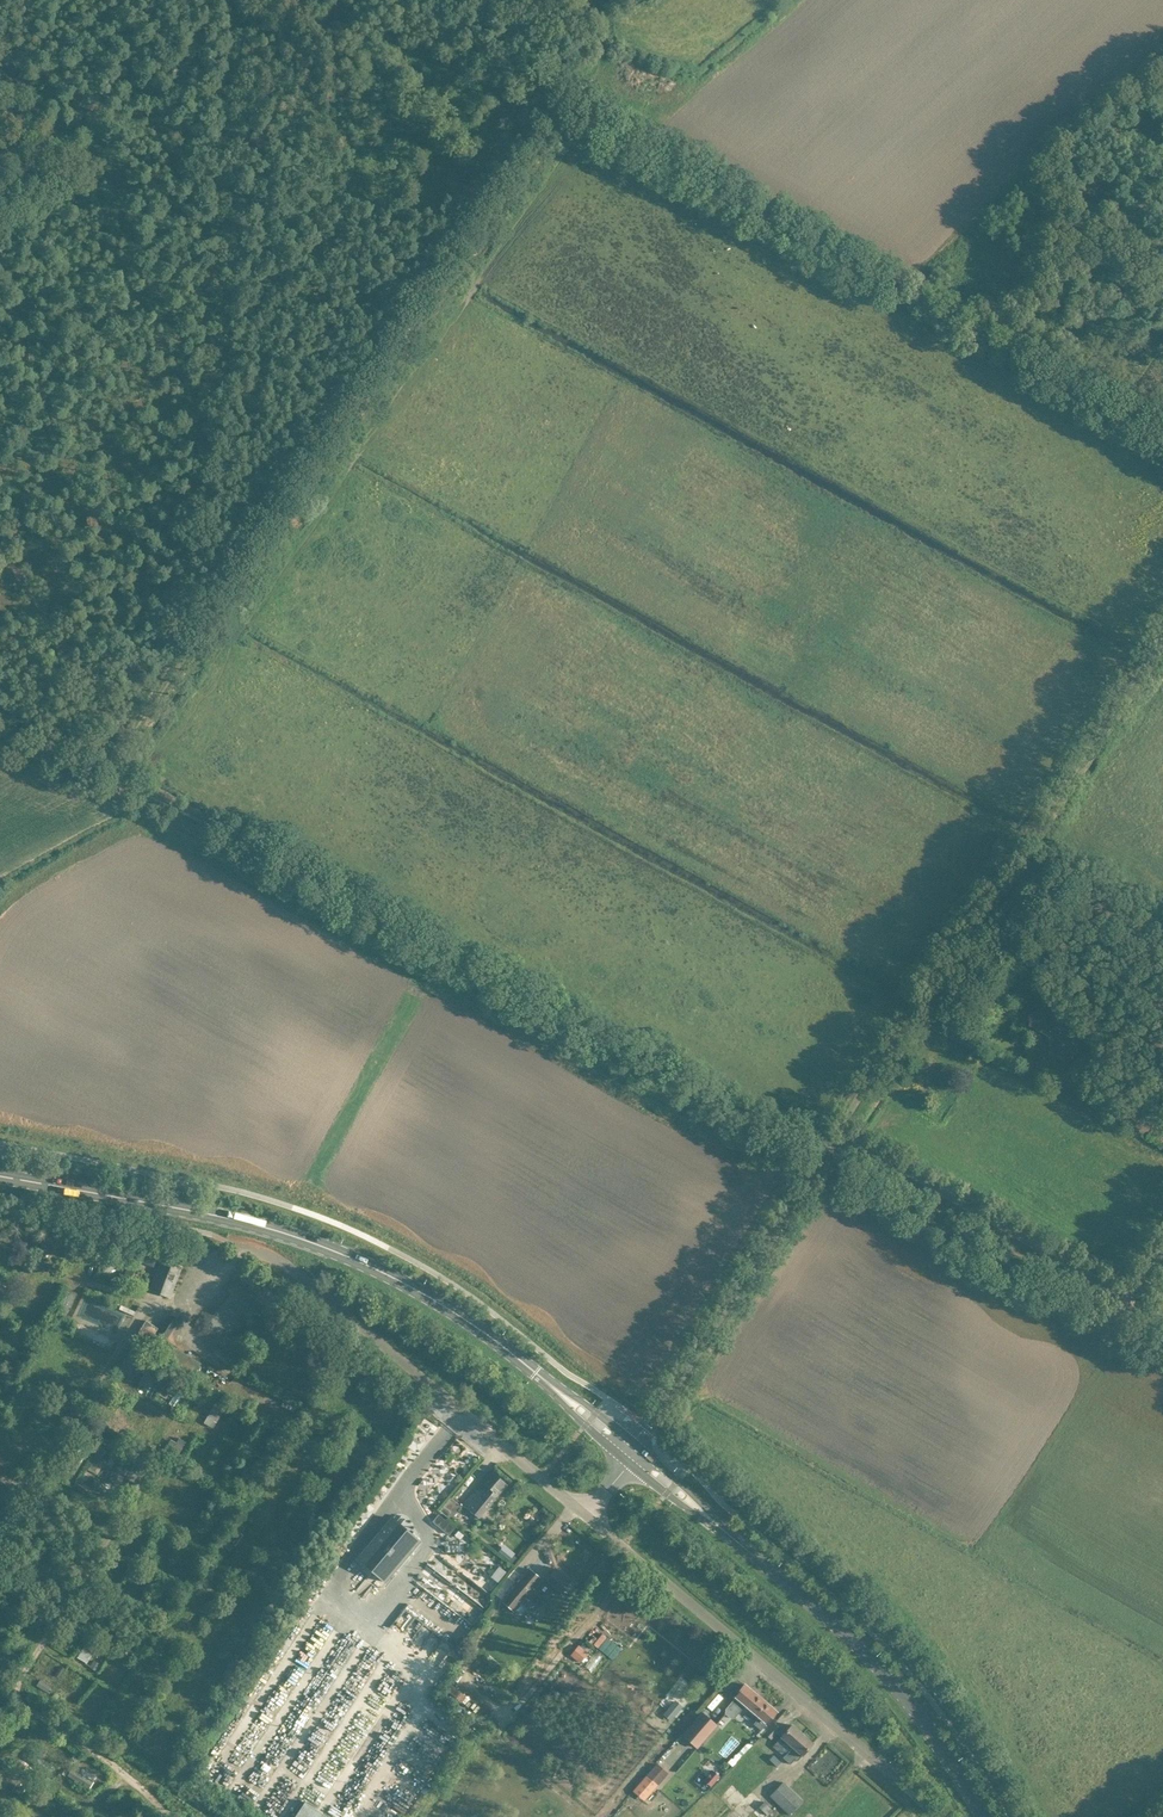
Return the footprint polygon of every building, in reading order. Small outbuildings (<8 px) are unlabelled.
[(960,1027),(974,1035),(977,1028),(964,1021),(960,1027)] [(151,1290),(170,1297),(181,1267),(174,1265),(175,1263),(172,1262),(172,1264),(162,1260),(151,1290)] [(124,1277),(132,1280),(136,1269),(128,1266),(124,1277)] [(221,1341),(241,1317),(249,1308),(232,1294),(205,1327),(221,1341)] [(144,1317),(146,1312),(131,1305),(129,1311),(144,1317)] [(166,1338),(177,1323),(168,1317),(158,1333),(166,1338)] [(151,1318),(136,1340),(146,1346),(161,1324),(151,1318)] [(17,1344),(24,1330),(10,1324),(3,1337),(17,1344)] [(191,1380),(195,1374),(201,1363),(168,1344),(162,1354),(158,1361),(191,1380)] [(135,1354),(126,1370),(141,1379),(150,1363),(135,1354)] [(154,1397),(165,1400),(169,1383),(158,1380),(154,1397)] [(210,1421),(221,1430),(233,1415),(222,1406),(210,1421)] [(491,1472),(463,1505),(479,1518),(507,1485),(491,1472)] [(440,1511),(442,1512),(451,1520),(461,1507),(452,1499),(450,1498),(440,1511)] [(97,1509),(108,1512),(111,1502),(99,1499),(97,1509)] [(432,1522),(439,1527),(445,1520),(438,1514),(432,1522)] [(356,1560),(386,1584),(421,1541),(391,1516),(356,1560)] [(189,1550),(182,1563),(189,1566),(196,1554),(189,1550)] [(444,1566),(449,1570),(455,1561),(449,1557),(444,1566)] [(434,1567),(425,1581),(481,1618),(490,1604),(434,1567)] [(559,1595),(563,1590),(571,1581),(556,1569),(545,1582),(530,1569),(502,1602),(514,1611),(525,1597),(539,1608),(554,1590),(559,1595)] [(578,1645),(571,1655),(580,1662),(587,1653),(578,1645)] [(47,1663),(66,1672),(70,1663),(51,1654),(47,1663)] [(100,1658),(97,1666),(108,1670),(111,1662),(100,1658)] [(445,1689),(456,1698),(460,1692),(449,1683),(445,1689)] [(726,1708),(726,1713),(731,1717),(736,1716),(745,1706),(755,1715),(759,1718),(754,1724),(762,1730),(766,1724),(777,1712),(766,1703),(755,1693),(745,1684),(734,1697),(735,1698),(726,1708)] [(709,1705),(716,1713),(726,1704),(719,1696),(709,1705)] [(681,1736),(697,1749),(717,1725),(701,1712),(681,1736)] [(771,1726),(767,1732),(765,1733),(771,1739),(776,1733),(780,1737),(791,1747),(802,1734),(792,1725),(785,1732),(774,1723),(771,1726)] [(798,1761),(813,1744),(802,1734),(791,1747),(780,1737),(775,1743),(776,1744),(774,1747),(785,1756),(784,1758),(790,1763),(794,1758),(798,1761)] [(64,1750),(57,1758),(64,1765),(71,1756),(64,1750)] [(103,1770),(111,1768),(109,1761),(101,1763),(103,1770)] [(69,1762),(65,1766),(73,1774),(78,1769),(69,1762)] [(656,1763),(632,1791),(644,1801),(668,1773),(658,1764),(656,1763)] [(84,1781),(98,1786),(103,1773),(89,1767),(84,1781)] [(712,1770),(704,1780),(711,1787),(720,1777),(712,1770)] [(783,1782),(770,1796),(790,1815),(803,1801),(783,1782)] [(759,1816),(766,1816),(773,1810),(764,1801),(754,1812),(759,1816)] [(304,1806),(296,1816),(320,1816),(304,1806)]
